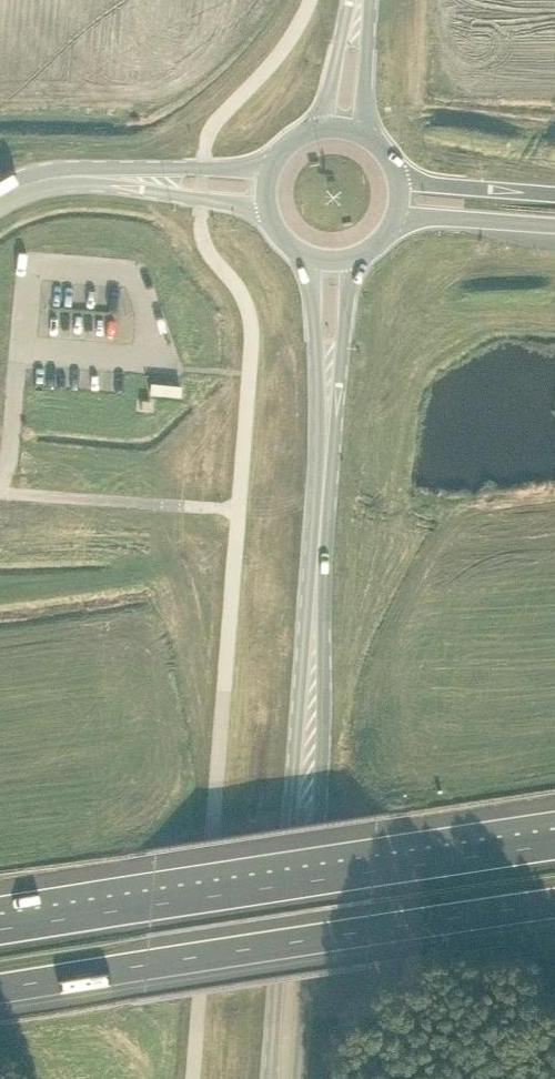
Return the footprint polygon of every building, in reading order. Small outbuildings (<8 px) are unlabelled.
[(184,393),(185,377),(154,375),(153,392),(184,393)]
